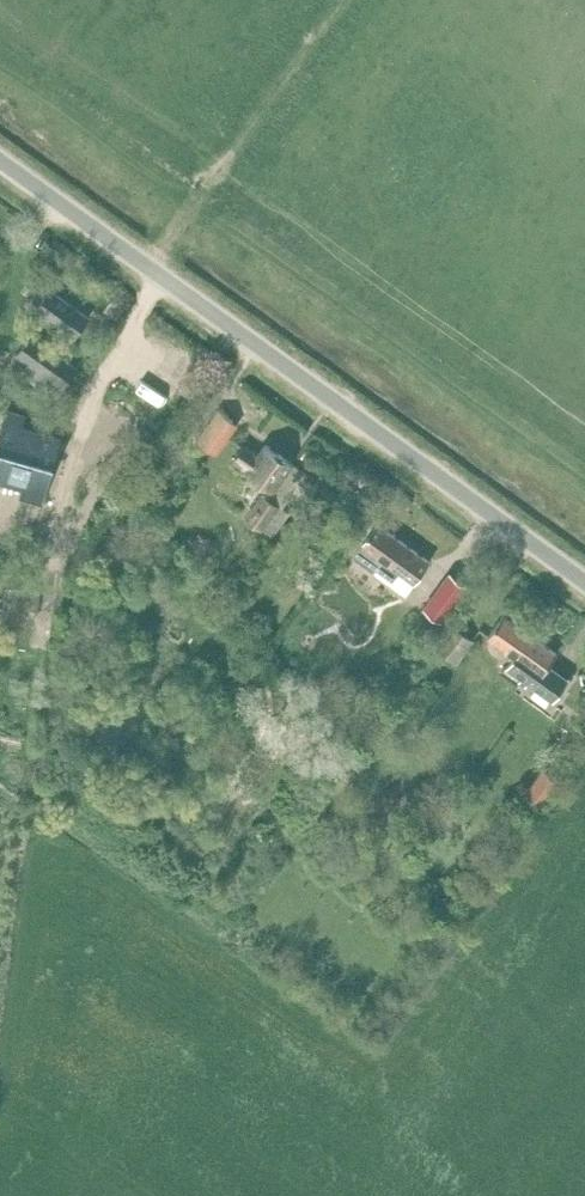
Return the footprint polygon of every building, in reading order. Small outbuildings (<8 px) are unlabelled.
[(51,288),(36,308),(59,324),(54,330),(58,333),(71,342),(89,316),(51,288)] [(111,298),(105,308),(116,316),(123,306),(111,298)] [(30,332),(16,351),(30,361),(23,371),(40,383),(47,374),(62,385),(77,365),(30,332)] [(41,499),(59,436),(18,424),(22,410),(8,406),(0,434),(0,473),(27,480),(23,494),(41,499)] [(217,454),(239,422),(218,407),(195,439),(217,454)] [(244,444),(233,458),(246,468),(245,469),(269,487),(263,496),(261,494),(244,516),(271,536),(289,512),(283,507),(291,495),(288,492),(303,471),(265,443),(256,454),(244,444)] [(375,522),(361,541),(351,555),(374,572),(377,568),(393,580),(400,570),(415,580),(429,561),(375,522)] [(450,571),(423,606),(440,619),(466,583),(450,571)] [(514,654),(530,633),(504,614),(488,635),(514,654)] [(453,624),(438,647),(457,661),(472,637),(453,624)] [(556,652),(530,633),(514,654),(507,665),(552,698),(567,677),(548,663),(556,652)] [(543,766),(526,789),(542,801),(559,778),(543,766)]
